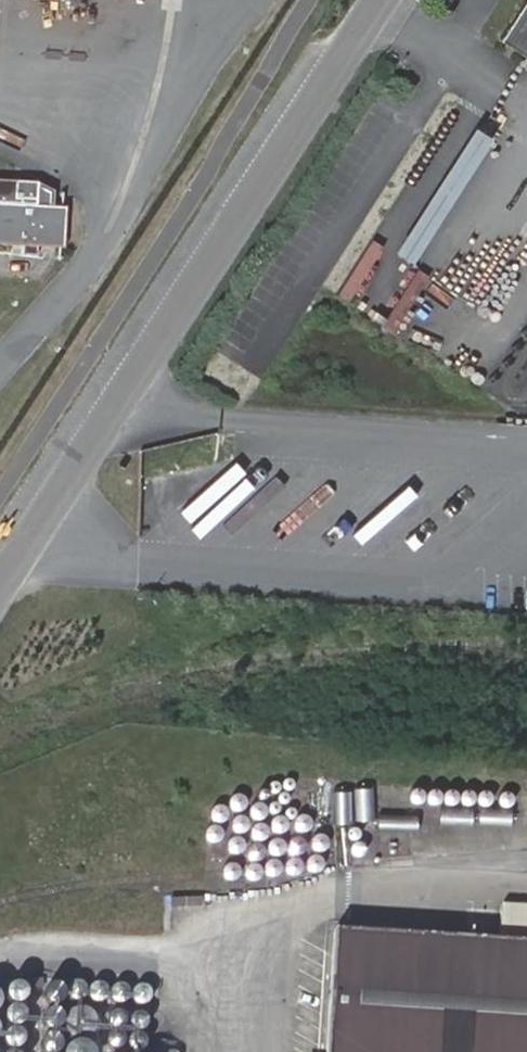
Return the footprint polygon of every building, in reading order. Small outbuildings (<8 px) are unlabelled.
[(504,33),(526,49),(526,0),(504,33)] [(488,133),(447,111),(383,231),(400,240),(394,252),(418,264),(488,133)] [(61,242),(64,193),(32,190),(32,182),(0,180),(0,237),(61,242)] [(503,900),(500,933),(526,935),(526,902),(503,900)] [(333,926),(325,1051),(526,1051),(526,939),(333,926)]
